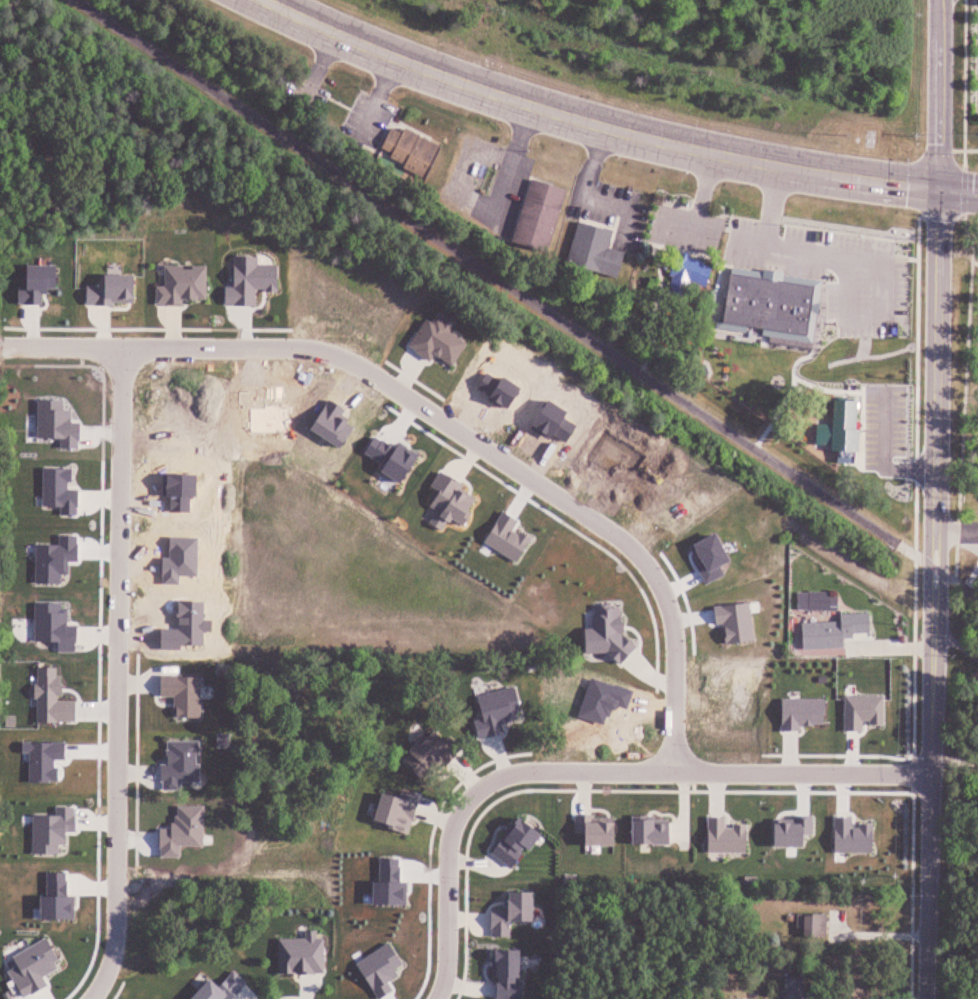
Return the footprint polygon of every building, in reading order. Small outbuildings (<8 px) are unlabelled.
[(404,128),(440,146),(424,179),(401,168),(403,165),(389,157),(391,153),(380,148),(390,128),(401,133),(404,128)] [(529,179),(565,190),(546,253),(510,241),(529,179)] [(576,221),(611,231),(607,248),(622,252),(616,278),(565,263),(576,221)] [(681,252),(680,255),(674,253),(667,276),(696,285),(702,262),(686,257),(687,254),(681,252)] [(728,274),(812,286),(805,336),(720,324),(728,274)] [(488,359),(500,338),(437,302),(427,320),(442,329),(440,332),(488,359)] [(422,455),(463,479),(512,396),(471,372),(422,455)] [(832,401),(855,402),(853,430),(857,430),(856,453),(829,452),(832,401)] [(556,428),(517,405),(494,444),(534,468),(556,428)] [(724,616),(760,617),(761,565),(725,565),(724,616)] [(844,622),(797,622),(797,648),(844,648),(844,622)] [(796,937),(823,937),(823,914),(796,914),(796,937)]
